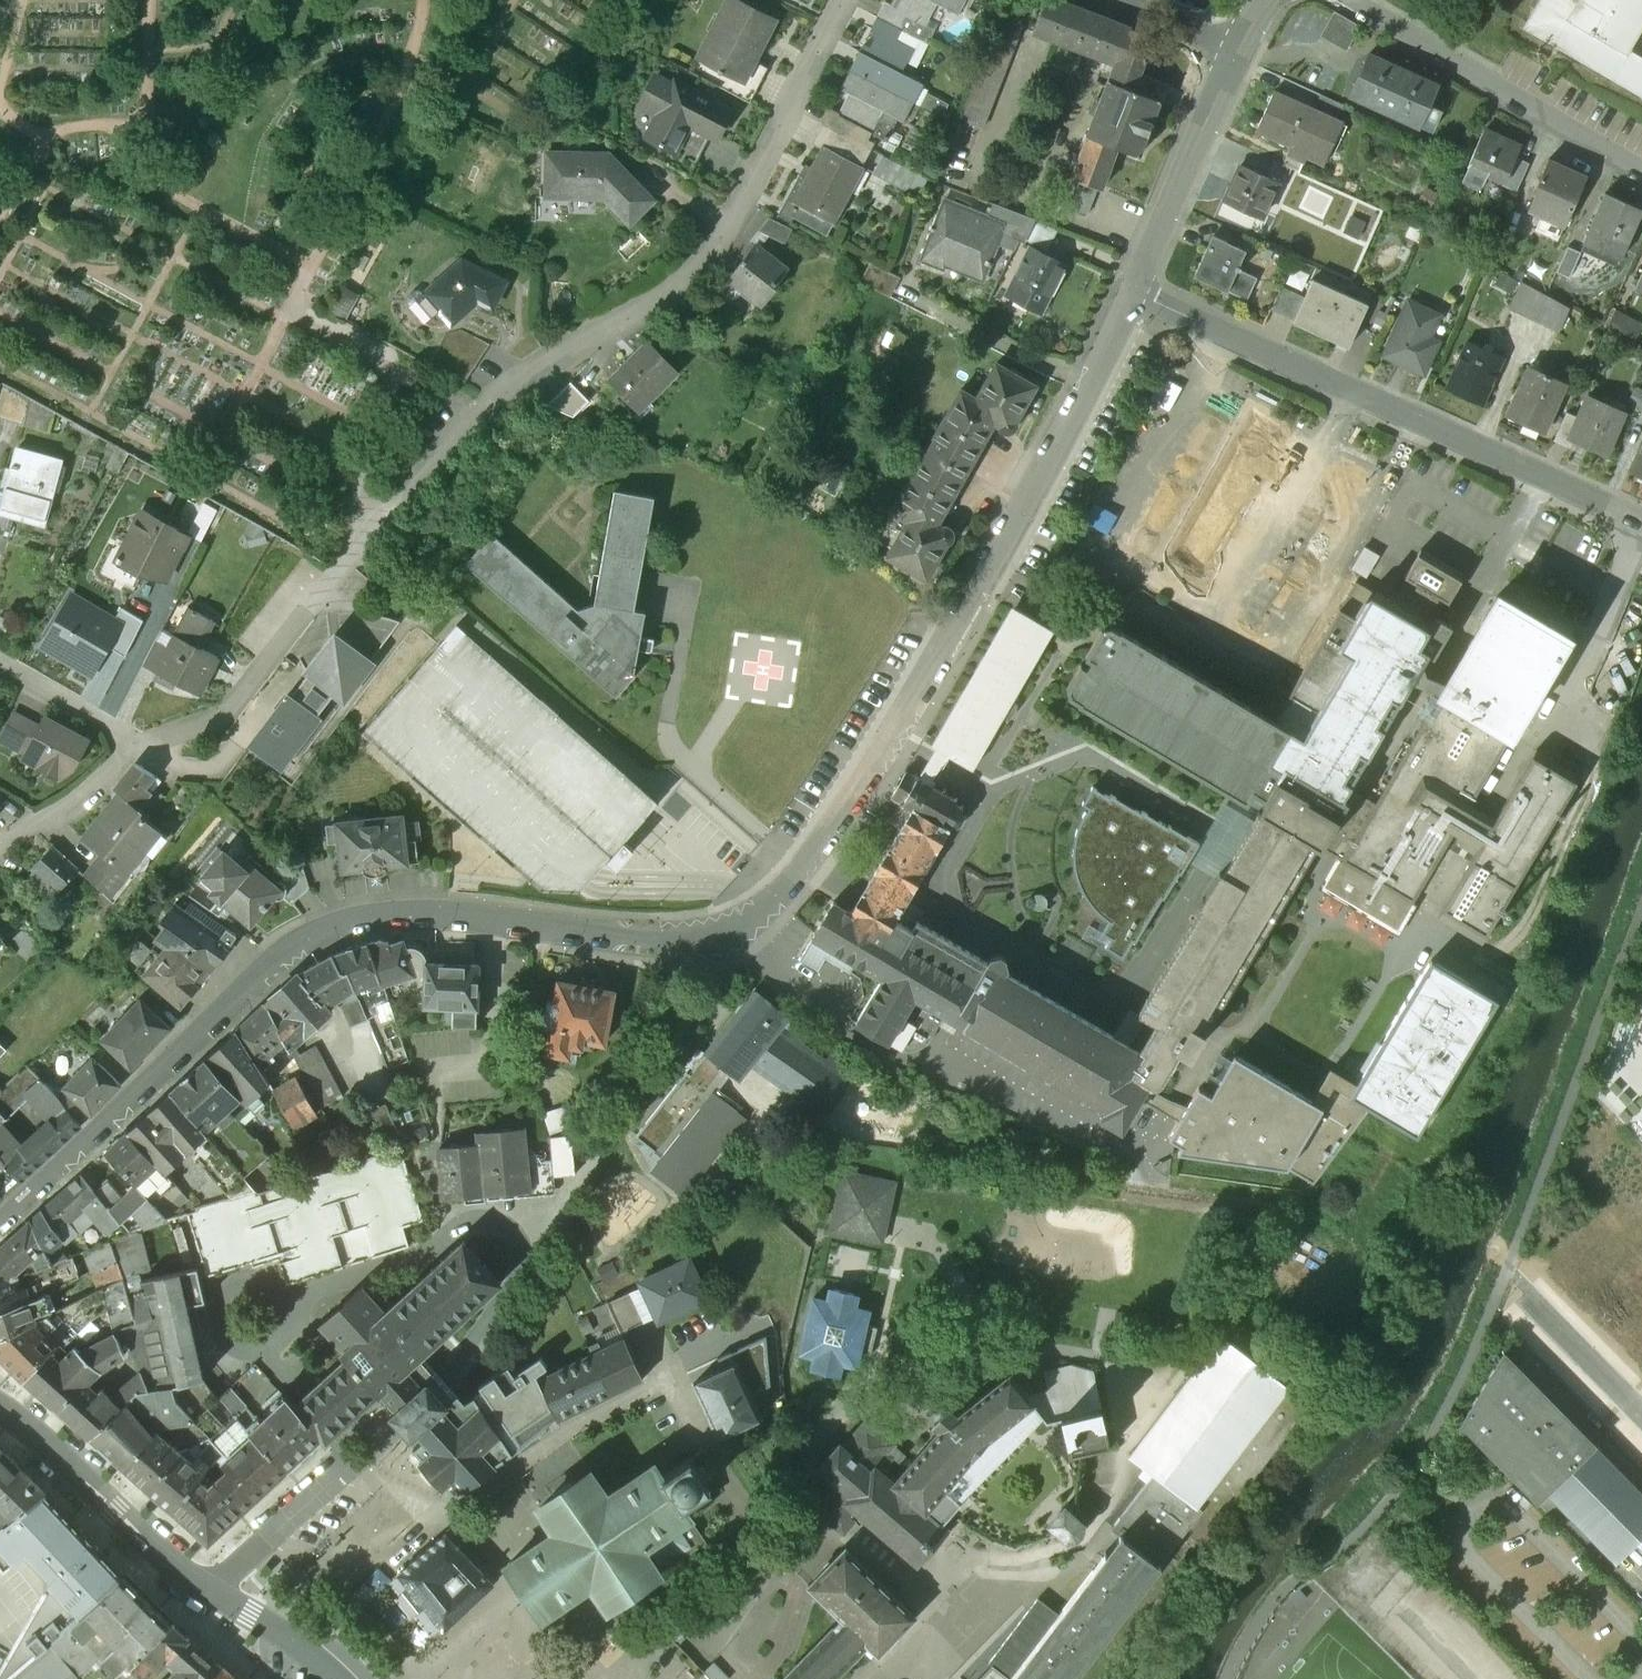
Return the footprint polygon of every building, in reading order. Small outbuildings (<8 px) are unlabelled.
[(737,0),(727,0),(720,13),(726,16),(712,44),(721,48),(711,67),(718,70),(717,72),(721,74),(722,72),(743,83),(754,62),(776,20),(737,0)] [(892,7),(908,14),(906,17),(924,26),(936,4),(958,15),(965,0),(896,0),(892,7)] [(1053,0),(1045,0),(1033,32),(1116,64),(1129,29),(1053,0)] [(1523,29),(1641,97),(1641,0),(1539,0),(1523,29)] [(892,7),(884,2),(877,17),(900,29),(906,17),(908,14),(892,7)] [(1358,26),(1336,12),(1323,35),(1345,48),(1358,26)] [(720,13),(697,60),(711,67),(721,48),(712,44),(726,16),(720,13)] [(997,16),(958,118),(975,125),(1015,23),(997,16)] [(900,29),(877,17),(869,32),(877,36),(892,44),(894,41),(900,29)] [(1116,64),(1110,82),(1133,90),(1153,38),(1129,29),(1116,64)] [(892,44),(877,36),(868,56),(859,52),(850,71),(913,103),(923,84),(901,73),(912,50),(894,41),(892,44)] [(1437,86),(1367,54),(1349,95),(1419,126),(1419,125),(1428,105),(1437,86)] [(711,67),(697,60),(690,73),(750,104),(767,69),(754,62),(743,83),(722,72),(721,74),(717,72),(718,70),(711,67)] [(913,103),(850,71),(840,90),(849,94),(839,113),(854,121),(853,124),(871,133),(887,141),(898,119),(904,122),(913,103)] [(729,111),(674,83),(672,87),(653,77),(639,105),(657,115),(645,138),(673,153),(687,125),(709,136),(715,139),(729,111)] [(1133,90),(1110,82),(1102,101),(1095,98),(1090,111),(1097,114),(1089,136),(1117,146),(1117,147),(1138,155),(1159,100),(1133,90)] [(1313,108),(1272,90),(1255,130),(1289,147),(1281,164),(1298,171),(1316,130),(1329,136),(1337,119),(1313,108)] [(1344,104),(1319,93),(1313,108),(1337,119),(1344,104)] [(1440,110),(1428,105),(1419,125),(1431,131),(1440,110)] [(839,113),(830,109),(823,124),(846,136),(853,124),(854,121),(839,113)] [(823,124),(822,124),(811,144),(821,149),(822,146),(838,154),(847,137),(846,136),(823,124)] [(871,133),(853,124),(846,136),(847,137),(871,149),(874,143),(867,140),(871,133)] [(709,136),(687,125),(673,153),(695,164),(709,136)] [(1519,147),(1485,131),(1484,130),(1468,167),(1469,168),(1469,167),(1503,182),(1502,183),(1504,183),(1515,159),(1520,147),(1519,146),(1519,147)] [(1117,146),(1089,136),(1073,178),(1098,188),(1102,189),(1117,147),(1117,146)] [(871,149),(847,137),(838,154),(862,166),(871,149)] [(838,154),(822,146),(821,149),(811,167),(805,164),(777,216),(790,223),(799,206),(801,202),(818,211),(821,205),(837,214),(839,215),(864,168),(838,154)] [(905,189),(914,171),(882,154),(872,172),(905,189)] [(607,155),(545,155),(545,200),(602,200),(628,226),(652,203),(607,155)] [(1528,165),(1515,159),(1504,183),(1502,183),(1502,184),(1516,191),(1528,165)] [(1586,176),(1548,159),(1533,192),(1535,193),(1528,210),(1542,217),(1563,227),(1586,176)] [(1277,182),(1240,165),(1224,200),(1261,217),(1277,182)] [(1098,188),(1073,178),(1063,205),(1087,215),(1098,188)] [(1641,209),(1605,193),(1582,244),(1619,260),(1641,209)] [(988,216),(944,200),(937,217),(940,218),(936,229),(931,227),(930,231),(932,231),(920,261),(944,270),(947,261),(986,276),(990,266),(991,266),(993,263),(991,262),(998,245),(1002,233),(985,226),(989,217),(988,216)] [(837,214),(821,205),(818,211),(801,202),(799,206),(814,214),(814,215),(817,217),(817,216),(832,224),(837,214)] [(1037,220),(994,203),(988,216),(989,217),(985,226),(1002,233),(998,245),(1014,250),(1019,240),(1025,243),(1037,220)] [(791,228),(769,217),(759,230),(784,243),(791,228)] [(1563,227),(1542,217),(1536,230),(1557,240),(1563,227)] [(1240,248),(1213,236),(1194,276),(1247,300),(1257,277),(1231,266),(1240,248)] [(1580,252),(1567,246),(1556,272),(1569,278),(1580,252)] [(786,270),(756,247),(745,261),(744,260),(729,279),(762,305),(778,285),(775,283),(786,270)] [(1065,265),(1032,248),(1007,295),(1041,312),(1051,292),(1052,293),(1059,278),(1058,277),(1065,265)] [(462,261),(424,294),(450,325),(477,301),(493,309),(506,283),(462,261)] [(899,277),(870,262),(860,282),(889,296),(899,277)] [(1367,305),(1312,280),(1304,297),(1294,321),(1293,323),(1348,347),(1367,305)] [(1545,295),(1522,282),(1510,309),(1534,320),(1545,295)] [(342,283),(328,309),(345,317),(358,291),(342,283)] [(1304,297),(1281,287),(1271,310),(1294,321),(1304,297)] [(1569,308),(1545,295),(1534,320),(1559,331),(1569,308)] [(1439,315),(1409,301),(1384,355),(1423,373),(1431,356),(1422,351),(1439,315)] [(488,344),(453,327),(435,362),(469,380),(488,344)] [(1504,358),(1467,341),(1446,388),(1483,405),(1504,358)] [(647,344),(621,369),(620,368),(619,370),(620,370),(610,381),(609,380),(607,381),(637,411),(647,401),(648,402),(648,401),(648,400),(676,373),(677,372),(647,342),(646,343),(647,344)] [(936,439),(920,465),(919,465),(892,513),(907,522),(887,558),(927,580),(947,546),(951,544),(953,541),(955,537),(955,533),(953,530),(950,527),(946,526),(942,526),(939,524),(995,424),(998,426),(1000,430),(1003,432),(1006,434),(1010,433),(1014,432),(1016,429),(1018,425),(1017,421),(1037,386),(997,363),(977,398),(961,389),(934,438),(936,439)] [(1565,383),(1528,367),(1506,416),(1543,432),(1565,383)] [(1,384),(0,386),(0,417),(24,424),(31,400),(14,390),(1,384)] [(571,386),(545,407),(561,413),(581,398),(571,386)] [(1624,412),(1588,395),(1578,418),(1568,438),(1570,439),(1605,454),(1624,412)] [(55,413),(31,400),(24,424),(50,431),(55,413)] [(1578,418),(1566,412),(1555,436),(1568,443),(1570,439),(1568,438),(1578,418)] [(1629,471),(1641,477),(1641,443),(1629,471)] [(118,447),(107,467),(118,474),(125,462),(123,461),(128,453),(118,447)] [(19,448),(12,472),(7,470),(0,494),(6,495),(1,512),(19,517),(45,524),(63,460),(19,448)] [(615,490),(594,604),(578,609),(492,534),(466,563),(616,696),(636,674),(634,673),(645,612),(634,610),(654,497),(615,490)] [(0,494),(0,533),(14,536),(19,517),(1,512),(6,495),(0,494)] [(217,509),(204,502),(200,510),(213,517),(217,509)] [(199,510),(186,535),(200,542),(213,517),(200,510),(199,510)] [(180,531),(143,513),(120,558),(118,557),(116,560),(118,561),(117,564),(140,576),(144,568),(162,577),(181,538),(178,536),(180,531)] [(1371,550),(1364,546),(1351,568),(1366,577),(1379,555),(1371,550)] [(1464,575),(1420,549),(1404,577),(1408,580),(1446,601),(1448,603),(1456,590),(1464,575)] [(1446,601),(1408,580),(1394,603),(1429,625),(1434,616),(1436,617),(1446,601)] [(1370,590),(1355,581),(1338,608),(1354,618),(1370,590)] [(1338,608),(1289,695),(1316,711),(1302,735),(1290,728),(1289,729),(1285,738),(1300,746),(1294,756),(1349,788),(1428,655),(1416,648),(1429,625),(1394,603),(1370,590),(1354,618),(1338,608)] [(1568,637),(1496,595),(1439,692),(1511,734),(1568,637)] [(113,621),(67,596),(37,650),(88,679),(110,639),(118,624),(113,621)] [(144,620),(121,607),(113,621),(118,624),(110,639),(128,649),(144,620)] [(212,620),(187,608),(174,634),(199,647),(212,620)] [(928,765),(920,780),(931,786),(934,782),(939,771),(948,757),(970,770),(1050,631),(1013,610),(933,748),(936,750),(928,765)] [(1436,617),(1434,616),(1429,625),(1416,648),(1428,655),(1433,658),(1452,626),(1436,617)] [(458,626),(365,733),(543,890),(582,892),(587,886),(600,872),(659,807),(664,802),(458,626)] [(1274,721),(1119,631),(1119,632),(1109,627),(1101,629),(1084,658),(1090,661),(1086,668),(1080,665),(1066,689),(1069,697),(1078,702),(1077,704),(1246,803),(1253,791),(1266,799),(1293,755),(1294,756),(1300,746),(1285,738),(1289,729),(1274,721)] [(174,634),(173,634),(166,647),(155,669),(154,671),(157,673),(154,679),(173,688),(176,682),(199,694),(218,657),(199,647),(174,634)] [(155,641),(144,664),(155,669),(166,647),(155,641)] [(346,643),(328,646),(326,644),(305,671),(308,673),(334,693),(344,701),(374,662),(347,641),(346,643)] [(334,693),(308,673),(291,696),(317,716),(334,693)] [(1375,803),(1340,860),(1324,886),(1397,929),(1453,834),(1470,804),(1511,734),(1439,692),(1375,803)] [(288,694),(250,743),(282,767),(319,718),(317,716),(291,696),(288,694)] [(1316,711),(1289,695),(1274,721),(1289,729),(1290,728),(1302,735),(1316,711)] [(41,727),(15,713),(2,739),(28,752),(41,727)] [(84,739),(45,719),(28,752),(26,756),(62,776),(73,768),(85,745),(84,739)] [(1477,848),(1436,917),(1480,943),(1579,774),(1535,749),(1494,818),(1477,848)] [(1266,799),(1260,810),(1259,809),(1257,811),(1259,812),(1261,813),(1260,815),(1313,846),(1314,845),(1340,860),(1375,803),(1349,788),(1294,756),(1293,755),(1266,799)] [(136,762),(115,788),(119,791),(131,800),(133,802),(145,786),(155,774),(136,762)] [(916,777),(907,772),(906,770),(904,771),(905,772),(902,778),(900,777),(899,780),(900,781),(897,787),(895,786),(894,789),(895,790),(892,796),(890,796),(890,798),(892,797),(901,803),(899,803),(899,805),(900,805),(890,823),(899,828),(937,850),(950,828),(958,825),(959,826),(961,824),(960,823),(963,817),(964,818),(965,815),(964,815),(962,808),(965,806),(963,805),(961,806),(954,803),(955,801),(958,800),(958,797),(954,799),(944,793),(946,789),(944,788),(942,792),(933,787),(936,783),(934,782),(931,786),(920,780),(919,779),(918,774),(915,775),(916,777)] [(145,786),(133,802),(140,807),(153,791),(145,786)] [(153,791),(140,807),(143,809),(141,812),(148,818),(167,795),(157,787),(153,791)] [(1181,874),(1199,843),(1168,825),(1167,826),(1142,811),(1140,813),(1111,795),(1110,797),(1092,787),(1082,805),(1088,808),(1086,813),(1085,812),(1075,833),(1072,849),(1074,868),(1078,883),(1086,900),(1097,912),(1108,921),(1101,933),(1110,938),(1105,947),(1123,958),(1133,941),(1135,942),(1161,898),(1164,899),(1179,873),(1181,874)] [(131,800),(119,791),(100,815),(145,850),(162,829),(148,818),(141,812),(143,809),(140,807),(133,802),(131,800)] [(1470,804),(1453,834),(1477,848),(1494,818),(1470,804)] [(1201,908),(1156,983),(1170,1001),(1156,1025),(1174,1036),(1170,1045),(1190,1056),(1280,907),(1278,906),(1313,846),(1260,815),(1261,813),(1259,812),(1222,873),(1218,871),(1198,906),(1201,908)] [(145,850),(100,815),(83,836),(103,852),(129,871),(145,850)] [(402,815),(336,823),(337,825),(339,843),(342,871),(364,869),(368,872),(373,874),(379,873),(383,870),(386,866),(408,863),(408,862),(405,840),(402,815)] [(414,829),(413,822),(408,822),(407,815),(402,815),(405,840),(415,839),(417,838),(416,829),(414,829)] [(337,825),(328,827),(330,844),(339,843),(337,825)] [(899,828),(851,913),(832,902),(799,959),(817,969),(828,950),(881,980),(855,1024),(888,1043),(902,1021),(914,1000),(943,1017),(1105,1111),(1101,1118),(1121,1128),(1139,1099),(1145,1087),(1146,1086),(1126,1075),(1139,1054),(916,924),(911,932),(894,922),(937,850),(899,828)] [(415,839),(405,840),(408,862),(418,861),(415,839)] [(53,844),(32,866),(35,869),(58,890),(69,880),(80,869),(75,865),(60,851),(53,844)] [(217,848),(198,870),(203,875),(223,853),(217,848)] [(103,852),(86,874),(91,879),(99,886),(110,894),(129,871),(103,852)] [(261,866),(249,856),(245,861),(242,858),(237,863),(224,852),(203,875),(202,876),(205,879),(206,878),(216,887),(212,893),(219,900),(221,901),(222,900),(228,906),(250,924),(263,909),(264,910),(268,906),(267,905),(272,899),(276,900),(279,900),(283,898),(285,895),(286,892),(286,888),(285,885),(284,885),(282,883),(282,882),(279,881),(278,881),(274,881),(271,883),(257,870),(261,866)] [(285,895),(283,898),(290,906),(307,890),(308,889),(298,862),(279,881),(282,882),(282,883),(284,885),(285,885),(286,888),(286,892),(285,895)] [(58,890),(35,869),(25,881),(48,902),(58,890)] [(80,869),(69,880),(83,890),(91,879),(86,874),(80,869)] [(228,906),(222,900),(221,901),(219,900),(210,910),(219,917),(228,906)] [(234,944),(175,904),(160,921),(166,926),(155,939),(166,949),(161,955),(153,948),(135,969),(181,1007),(234,944)] [(954,936),(945,931),(941,938),(950,943),(954,936)] [(380,941),(368,943),(381,986),(397,981),(414,975),(410,963),(402,940),(389,945),(388,942),(380,941)] [(368,943),(331,956),(341,973),(348,972),(354,990),(369,984),(371,990),(382,987),(381,986),(368,943)] [(331,956),(308,968),(296,975),(326,1009),(335,1000),(339,997),(343,993),(354,990),(348,972),(341,973),(331,956)] [(425,963),(410,963),(414,975),(415,986),(420,986),(420,979),(425,979),(425,963)] [(478,965),(425,963),(425,979),(424,1006),(445,1007),(452,1007),(476,1008),(477,1008),(478,965)] [(1502,1003),(1439,964),(1367,1086),(1359,1100),(1374,1109),(1423,1138),(1502,1003)] [(296,975),(264,1004),(284,1042),(289,1050),(329,1013),(326,1009),(296,975)] [(414,975),(397,981),(400,991),(415,986),(414,975)] [(580,978),(574,977),(573,985),(557,982),(554,1002),(547,1001),(543,1026),(549,1028),(545,1053),(568,1057),(569,1053),(580,1055),(581,1048),(591,1050),(592,1042),(603,1044),(613,992),(597,989),(598,982),(594,981),(594,979),(580,977),(580,978)] [(354,990),(343,993),(339,997),(344,1002),(346,1004),(344,1006),(352,1026),(367,1019),(354,990)] [(785,1018),(754,994),(704,1055),(727,1075),(739,1060),(821,1115),(853,1068),(831,1053),(824,1063),(775,1031),(785,1018)] [(339,997),(335,1000),(339,1005),(344,1002),(339,997)] [(140,1000),(102,1039),(131,1067),(169,1028),(140,1000)] [(914,1000),(902,1021),(913,1028),(900,1050),(899,1052),(903,1053),(908,1053),(916,1051),(923,1047),(928,1041),(943,1017),(914,1000)] [(284,1042),(264,1004),(236,1030),(235,1031),(258,1066),(284,1042)] [(452,1007),(445,1007),(444,1024),(452,1024),(452,1007)] [(476,1008),(452,1007),(452,1024),(476,1025),(476,1008)] [(902,1021),(888,1043),(900,1050),(913,1028),(902,1021)] [(1139,1054),(1126,1075),(1146,1086),(1169,1045),(1170,1045),(1174,1036),(1156,1025),(1139,1054)] [(237,1036),(226,1047),(222,1043),(205,1060),(246,1105),(248,1104),(263,1090),(260,1086),(267,1080),(258,1066),(235,1031),(236,1030),(233,1033),(237,1036)] [(1169,1045),(1146,1086),(1149,1087),(1154,1087),(1158,1085),(1161,1082),(1166,1076),(1172,1074),(1176,1068),(1181,1071),(1190,1056),(1170,1045),(1169,1045)] [(314,1047),(294,1059),(321,1109),(341,1097),(314,1047)] [(727,1075),(704,1055),(637,1136),(660,1155),(715,1088),(727,1075)] [(1178,1122),(1168,1138),(1181,1145),(1177,1152),(1286,1168),(1322,1108),(1315,1104),(1234,1056),(1210,1095),(1198,1088),(1186,1107),(1178,1122)] [(70,1082),(65,1087),(88,1110),(92,1113),(120,1083),(93,1057),(75,1076),(70,1082)] [(205,1059),(193,1070),(193,1069),(180,1081),(181,1081),(170,1092),(203,1130),(216,1118),(223,1126),(226,1124),(230,1120),(233,1118),(234,1116),(227,1108),(238,1098),(245,1106),(246,1105),(205,1060),(205,1059)] [(26,1063),(9,1080),(26,1100),(30,1097),(45,1082),(26,1063)] [(1322,1108),(1286,1168),(1298,1170),(1319,1183),(1374,1109),(1359,1100),(1367,1086),(1334,1070),(1315,1104),(1322,1108)] [(71,1072),(66,1078),(70,1082),(75,1076),(71,1072)] [(296,1079),(273,1093),(293,1127),(316,1114),(296,1079)] [(0,1089),(0,1113),(5,1118),(6,1119),(26,1100),(9,1080),(2,1088),(0,1089)] [(50,1121),(27,1142),(42,1160),(81,1124),(78,1120),(57,1096),(45,1082),(30,1097),(50,1121)] [(88,1110),(65,1087),(57,1096),(78,1120),(88,1110)] [(1145,1087),(1139,1099),(1178,1122),(1186,1107),(1165,1099),(1145,1087)] [(751,1118),(715,1088),(660,1155),(648,1170),(684,1199),(751,1118)] [(170,1092),(126,1132),(165,1173),(190,1149),(204,1164),(203,1165),(229,1199),(255,1191),(243,1177),(203,1130),(170,1092)] [(238,1098),(227,1108),(234,1116),(233,1118),(241,1127),(256,1113),(248,1104),(246,1105),(245,1106),(238,1098)] [(216,1118),(203,1130),(243,1177),(259,1164),(238,1139),(239,1138),(229,1128),(226,1124),(223,1126),(216,1118)] [(0,1124),(0,1155),(2,1158),(5,1162),(20,1180),(42,1160),(27,1142),(20,1148),(13,1141),(15,1140),(0,1124)] [(523,1129),(479,1133),(480,1144),(483,1171),(481,1172),(484,1195),(528,1191),(525,1163),(527,1162),(523,1129)] [(165,1173),(126,1132),(104,1153),(147,1197),(152,1203),(174,1183),(165,1173)] [(552,1160),(553,1176),(575,1174),(571,1136),(550,1138),(552,1160)] [(480,1144),(438,1148),(442,1199),(484,1195),(481,1172),(483,1171),(480,1144)] [(399,1149),(257,1193),(256,1191),(255,1191),(229,1199),(186,1213),(206,1277),(251,1263),(253,1267),(278,1259),(286,1286),(408,1247),(402,1228),(422,1222),(399,1149)] [(0,1161),(0,1193),(3,1196),(20,1180),(5,1162),(2,1158),(0,1161)] [(527,1162),(525,1163),(528,1191),(555,1189),(553,1176),(552,1160),(527,1162)] [(894,1184),(842,1172),(829,1233),(881,1244),(894,1184)] [(80,1175),(52,1201),(55,1204),(44,1214),(56,1231),(68,1220),(83,1207),(96,1195),(93,1191),(80,1175)] [(122,1197),(107,1179),(93,1191),(96,1195),(108,1209),(122,1197)] [(122,1197),(108,1209),(118,1220),(120,1223),(132,1211),(147,1197),(135,1185),(122,1197)] [(183,1193),(179,1188),(174,1193),(179,1198),(183,1193)] [(96,1195),(83,1207),(104,1231),(118,1220),(108,1209),(96,1195)] [(147,1197),(132,1211),(145,1227),(167,1219),(152,1203),(147,1197)] [(44,1214),(41,1210),(29,1221),(46,1253),(62,1240),(56,1231),(44,1214)] [(68,1220),(56,1231),(62,1240),(64,1243),(78,1231),(68,1220)] [(29,1221),(3,1245),(22,1265),(23,1267),(33,1257),(39,1269),(52,1264),(46,1253),(29,1221)] [(127,1233),(110,1241),(117,1261),(117,1262),(122,1260),(134,1255),(127,1233)] [(110,1241),(83,1252),(91,1272),(117,1261),(110,1241)] [(473,1397),(464,1403),(457,1395),(456,1396),(442,1381),(421,1356),(500,1283),(462,1242),(385,1313),(361,1288),(320,1326),(343,1351),(341,1353),(346,1359),(301,1400),(293,1407),(292,1408),(321,1439),(325,1444),(335,1435),(380,1394),(394,1411),(390,1415),(398,1423),(411,1438),(415,1433),(423,1441),(413,1450),(422,1460),(419,1462),(443,1489),(446,1486),(454,1495),(464,1486),(466,1487),(495,1467),(494,1466),(511,1454),(473,1397)] [(0,1248),(0,1282),(11,1279),(18,1276),(16,1271),(22,1265),(3,1245),(0,1248)] [(39,1269),(30,1272),(38,1298),(45,1295),(79,1278),(73,1256),(52,1264),(39,1269)] [(122,1260),(117,1262),(122,1276),(127,1274),(122,1260)] [(117,1261),(91,1272),(97,1290),(101,1289),(123,1278),(122,1276),(117,1262),(117,1261)] [(686,1261),(637,1284),(639,1289),(651,1314),(656,1324),(705,1301),(686,1261)] [(204,1379),(187,1307),(206,1302),(198,1270),(141,1281),(144,1292),(157,1290),(179,1387),(200,1380),(204,1379)] [(18,1276),(11,1279),(18,1305),(38,1298),(30,1272),(18,1276)] [(134,1323),(123,1278),(101,1289),(105,1304),(112,1332),(113,1331),(125,1327),(134,1323)] [(0,1282),(0,1311),(18,1305),(11,1279),(0,1282)] [(97,1290),(77,1301),(87,1313),(105,1304),(101,1289),(97,1290)] [(651,1314),(639,1289),(634,1291),(645,1316),(651,1314)] [(179,1387),(157,1290),(144,1292),(151,1317),(134,1323),(125,1327),(140,1376),(141,1374),(150,1392),(171,1390),(171,1389),(178,1387),(179,1387)] [(634,1291),(607,1304),(618,1328),(645,1316),(634,1291)] [(853,1296),(833,1291),(833,1293),(833,1294),(833,1296),(830,1295),(828,1294),(826,1303),(813,1299),(809,1318),(804,1338),(799,1355),(814,1359),(812,1367),(813,1368),(813,1367),(816,1368),(815,1371),(815,1370),(814,1372),(834,1377),(835,1375),(834,1374),(835,1372),(838,1372),(838,1373),(839,1374),(841,1365),(855,1368),(859,1355),(870,1358),(877,1330),(865,1327),(869,1313),(855,1310),(857,1301),(855,1300),(854,1301),(851,1300),(852,1297),(853,1298),(853,1296)] [(0,1311),(0,1338),(31,1323),(52,1313),(45,1295),(38,1298),(18,1305),(0,1311)] [(52,1313),(31,1323),(56,1348),(89,1316),(87,1313),(77,1301),(52,1313)] [(31,1323),(0,1338),(0,1359),(23,1382),(24,1382),(33,1391),(58,1362),(49,1354),(56,1348),(31,1323)] [(754,1404),(778,1394),(773,1336),(770,1327),(716,1354),(724,1370),(735,1365),(754,1404)] [(74,1348),(59,1363),(58,1362),(33,1391),(68,1421),(96,1395),(84,1386),(100,1371),(124,1356),(113,1331),(112,1332),(75,1349),(74,1348)] [(1152,1474),(1111,1529),(1119,1535),(1158,1565),(1183,1533),(1201,1546),(1309,1404),(1220,1335),(1128,1456),(1152,1474)] [(601,1350),(592,1354),(611,1395),(642,1380),(623,1339),(601,1350)] [(598,1344),(589,1348),(592,1354),(601,1350),(598,1344)] [(592,1354),(538,1380),(536,1375),(547,1367),(540,1357),(518,1371),(519,1373),(514,1377),(508,1367),(479,1387),(482,1391),(473,1397),(511,1454),(549,1424),(611,1395),(592,1354)] [(1594,1447),(1502,1354),(1460,1424),(1537,1502),(1594,1447)] [(735,1365),(692,1385),(717,1438),(760,1418),(754,1404),(735,1365)] [(1075,1387),(1071,1367),(1048,1367),(1050,1383),(1021,1391),(1027,1398),(1075,1387)] [(1090,1372),(1071,1367),(1075,1387),(1094,1382),(1093,1376),(1090,1372)] [(897,1480),(893,1485),(942,1526),(943,1525),(960,1504),(944,1490),(983,1443),(1031,1404),(1027,1398),(1021,1391),(1009,1376),(956,1418),(947,1410),(933,1426),(939,1431),(897,1480)] [(179,1387),(178,1387),(185,1402),(207,1392),(200,1380),(179,1387)] [(1075,1387),(1027,1398),(1031,1404),(1046,1421),(1060,1418),(1100,1408),(1094,1382),(1075,1387)] [(225,1426),(209,1409),(214,1404),(207,1392),(185,1402),(178,1387),(171,1389),(171,1390),(175,1402),(195,1423),(209,1439),(210,1440),(225,1426)] [(245,1407),(230,1389),(218,1399),(234,1417),(245,1407)] [(150,1392),(139,1394),(134,1396),(133,1398),(125,1406),(152,1436),(156,1433),(159,1430),(195,1423),(175,1402),(171,1390),(150,1392)] [(96,1395),(68,1421),(88,1438),(120,1410),(101,1391),(96,1395)] [(279,1392),(261,1409),(267,1416),(286,1399),(279,1392)] [(778,1394),(754,1404),(760,1418),(784,1408),(783,1392),(778,1394)] [(293,1407),(286,1399),(267,1416),(249,1433),(252,1436),(252,1437),(285,1473),(321,1439),(292,1408),(293,1407)] [(152,1436),(125,1406),(121,1410),(120,1410),(88,1438),(121,1468),(152,1436)] [(1109,1448),(1100,1408),(1060,1418),(1069,1457),(1109,1448)] [(225,1426),(210,1440),(224,1454),(218,1460),(221,1465),(252,1437),(252,1436),(249,1433),(237,1421),(227,1429),(225,1426)] [(195,1423),(159,1430),(156,1433),(170,1445),(193,1441),(194,1446),(202,1442),(209,1439),(195,1423)] [(152,1436),(121,1468),(145,1489),(179,1453),(170,1445),(156,1433),(152,1436)] [(252,1437),(221,1465),(227,1472),(216,1482),(242,1511),(285,1473),(252,1437)] [(207,1447),(196,1457),(187,1449),(179,1453),(203,1474),(206,1471),(218,1460),(224,1454),(210,1440),(209,1439),(202,1442),(207,1447)] [(1594,1447),(1537,1502),(1545,1510),(1555,1501),(1612,1559),(1615,1562),(1641,1535),(1641,1496),(1594,1447)] [(0,1456),(0,1492),(24,1474),(3,1453),(3,1454),(0,1456)] [(179,1453),(145,1489),(170,1511),(198,1480),(203,1474),(179,1453)] [(589,1474),(575,1484),(576,1485),(569,1489),(568,1486),(565,1488),(560,1491),(560,1492),(557,1493),(559,1496),(553,1500),(552,1499),(538,1509),(555,1533),(544,1540),(545,1541),(522,1557),(521,1556),(512,1562),(511,1561),(505,1565),(542,1618),(547,1614),(547,1613),(556,1607),(556,1606),(578,1590),(579,1591),(590,1584),(606,1609),(620,1599),(619,1598),(642,1583),(643,1584),(657,1574),(654,1570),(679,1552),(683,1558),(691,1552),(687,1547),(688,1547),(674,1526),(684,1520),(688,1518),(689,1518),(686,1513),(685,1513),(680,1506),(708,1487),(689,1459),(661,1478),(656,1470),(653,1466),(649,1469),(639,1476),(640,1477),(617,1492),(616,1491),(606,1498),(589,1474)] [(8,1520),(9,1520),(44,1493),(24,1474),(0,1492),(0,1526),(8,1520)] [(242,1511),(216,1482),(210,1487),(207,1488),(198,1480),(170,1511),(197,1532),(208,1543),(242,1511)] [(9,1520),(8,1520),(0,1526),(0,1678),(10,1678),(69,1628),(69,1627),(71,1626),(86,1613),(83,1610),(107,1591),(106,1590),(123,1576),(97,1550),(98,1549),(76,1526),(45,1494),(44,1493),(9,1520)] [(1083,1525),(1070,1512),(1054,1529),(1066,1541),(1074,1539),(1081,1534),(1083,1525)] [(688,1518),(684,1520),(674,1526),(688,1547),(687,1547),(691,1552),(705,1543),(688,1518)] [(496,1576),(452,1531),(451,1531),(449,1531),(444,1535),(491,1585),(495,1581),(496,1578),(496,1576)] [(491,1585),(444,1535),(397,1575),(408,1589),(424,1608),(423,1609),(440,1629),(440,1628),(442,1631),(444,1630),(443,1629),(463,1611),(465,1610),(465,1609),(490,1586),(491,1585)] [(1158,1565),(1119,1535),(1063,1609),(1010,1678),(1072,1678),(1158,1565)] [(845,1550),(807,1588),(841,1621),(784,1678),(833,1678),(866,1646),(877,1657),(915,1619),(845,1550)] [(123,1576),(106,1590),(107,1591),(83,1610),(86,1613),(71,1626),(83,1640),(98,1627),(112,1642),(152,1606),(123,1576)] [(424,1608),(408,1589),(402,1595),(418,1613),(423,1609),(424,1608)] [(991,1666),(1008,1678),(1010,1678),(1063,1609),(1050,1598),(991,1666)] [(152,1606),(112,1642),(116,1646),(101,1659),(115,1676),(129,1663),(131,1664),(171,1625),(152,1606)] [(131,1664),(146,1678),(149,1678),(166,1662),(188,1640),(171,1625),(131,1664)] [(115,1676),(101,1659),(116,1646),(112,1642),(98,1627),(83,1640),(71,1626),(69,1627),(69,1628),(10,1678),(112,1678),(115,1676)] [(166,1662),(174,1671),(166,1678),(209,1678),(221,1667),(198,1647),(189,1639),(188,1640),(166,1662)] [(112,1678),(146,1678),(131,1664),(129,1663),(115,1676),(112,1678)] [(712,1665),(703,1674),(708,1678),(725,1678),(712,1665)] [(991,1666),(979,1678),(1008,1678),(991,1666)] [(209,1678),(235,1678),(221,1667),(209,1678)]
